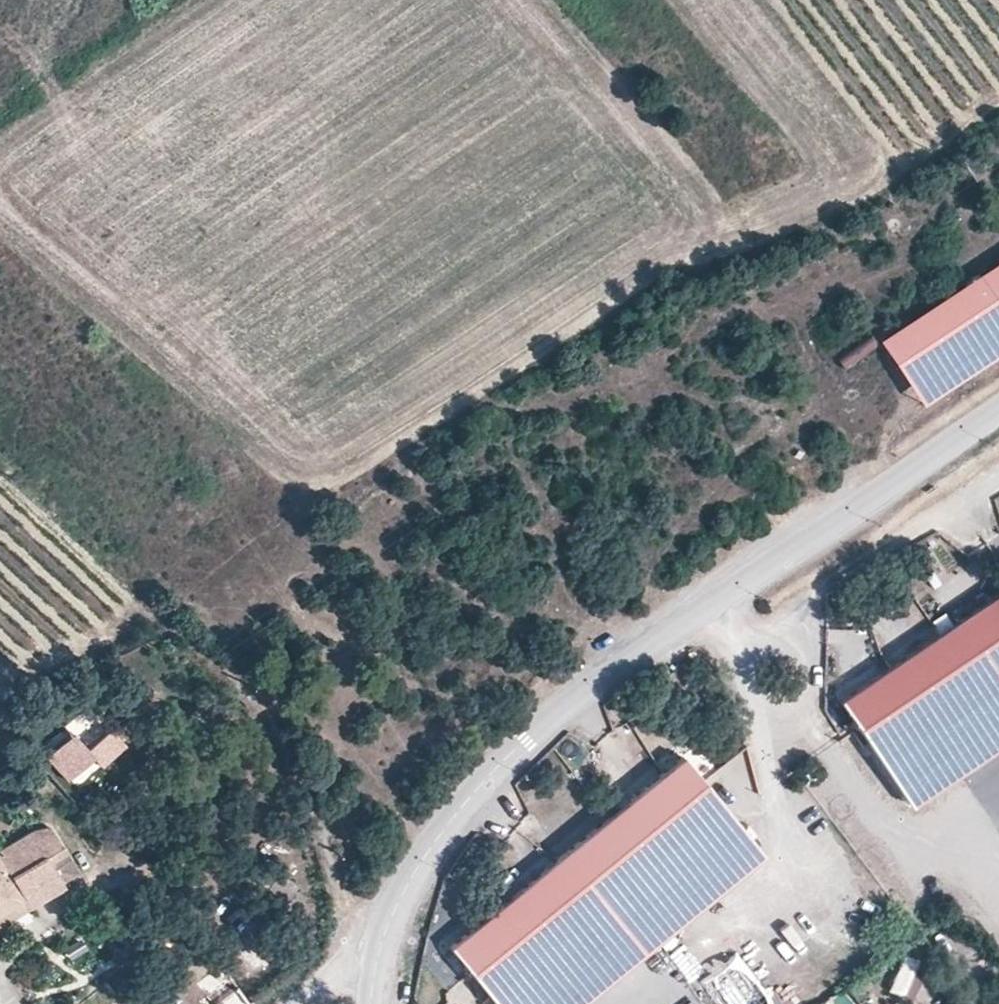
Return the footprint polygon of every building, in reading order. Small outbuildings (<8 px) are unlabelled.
[(882,337),(923,399),(998,348),(998,259),(882,337)] [(843,364),(876,344),(869,333),(837,353),(843,364)] [(830,703),(901,806),(998,740),(998,587),(830,703)] [(113,731),(91,753),(96,758),(106,769),(128,747),(113,731)] [(91,753),(75,737),(49,762),(70,784),(96,758),(91,753)] [(440,949),(485,1003),(571,1003),(751,858),(671,761),(440,949)] [(54,835),(31,829),(0,848),(0,912),(23,898),(29,908),(64,886),(49,861),(65,852),(54,835)] [(77,871),(65,852),(49,861),(61,881),(77,871)] [(29,908),(23,898),(0,912),(0,925),(29,908)]
